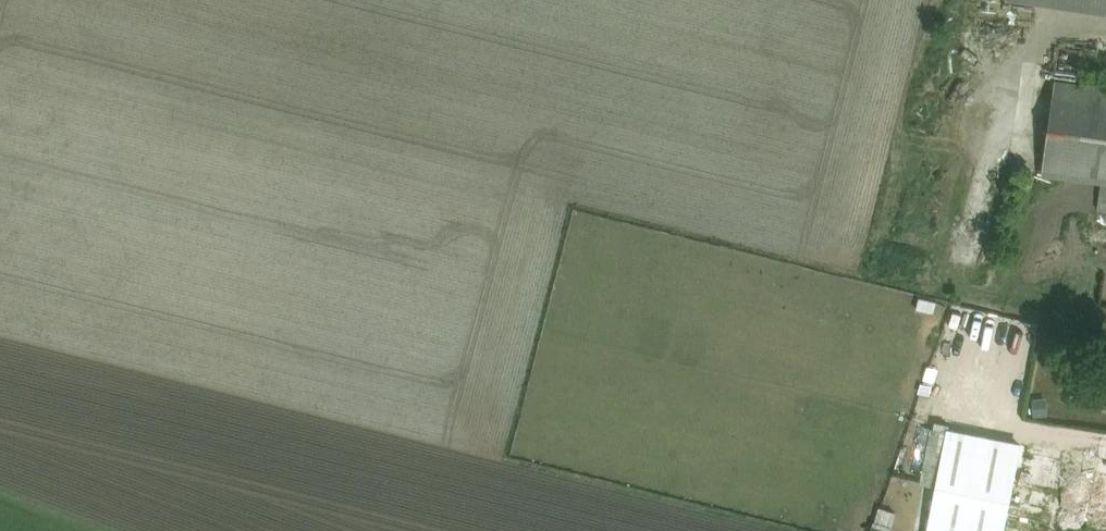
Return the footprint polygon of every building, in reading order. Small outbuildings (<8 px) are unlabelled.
[(1105,12),(1105,0),(1016,0),(1105,12)] [(1055,78),(1042,171),(1105,179),(1105,85),(1055,78)] [(1011,483),(1019,440),(949,427),(929,530),(1058,530),(1061,515),(1105,523),(1105,444),(1101,443),(1091,499),(1011,483)]
